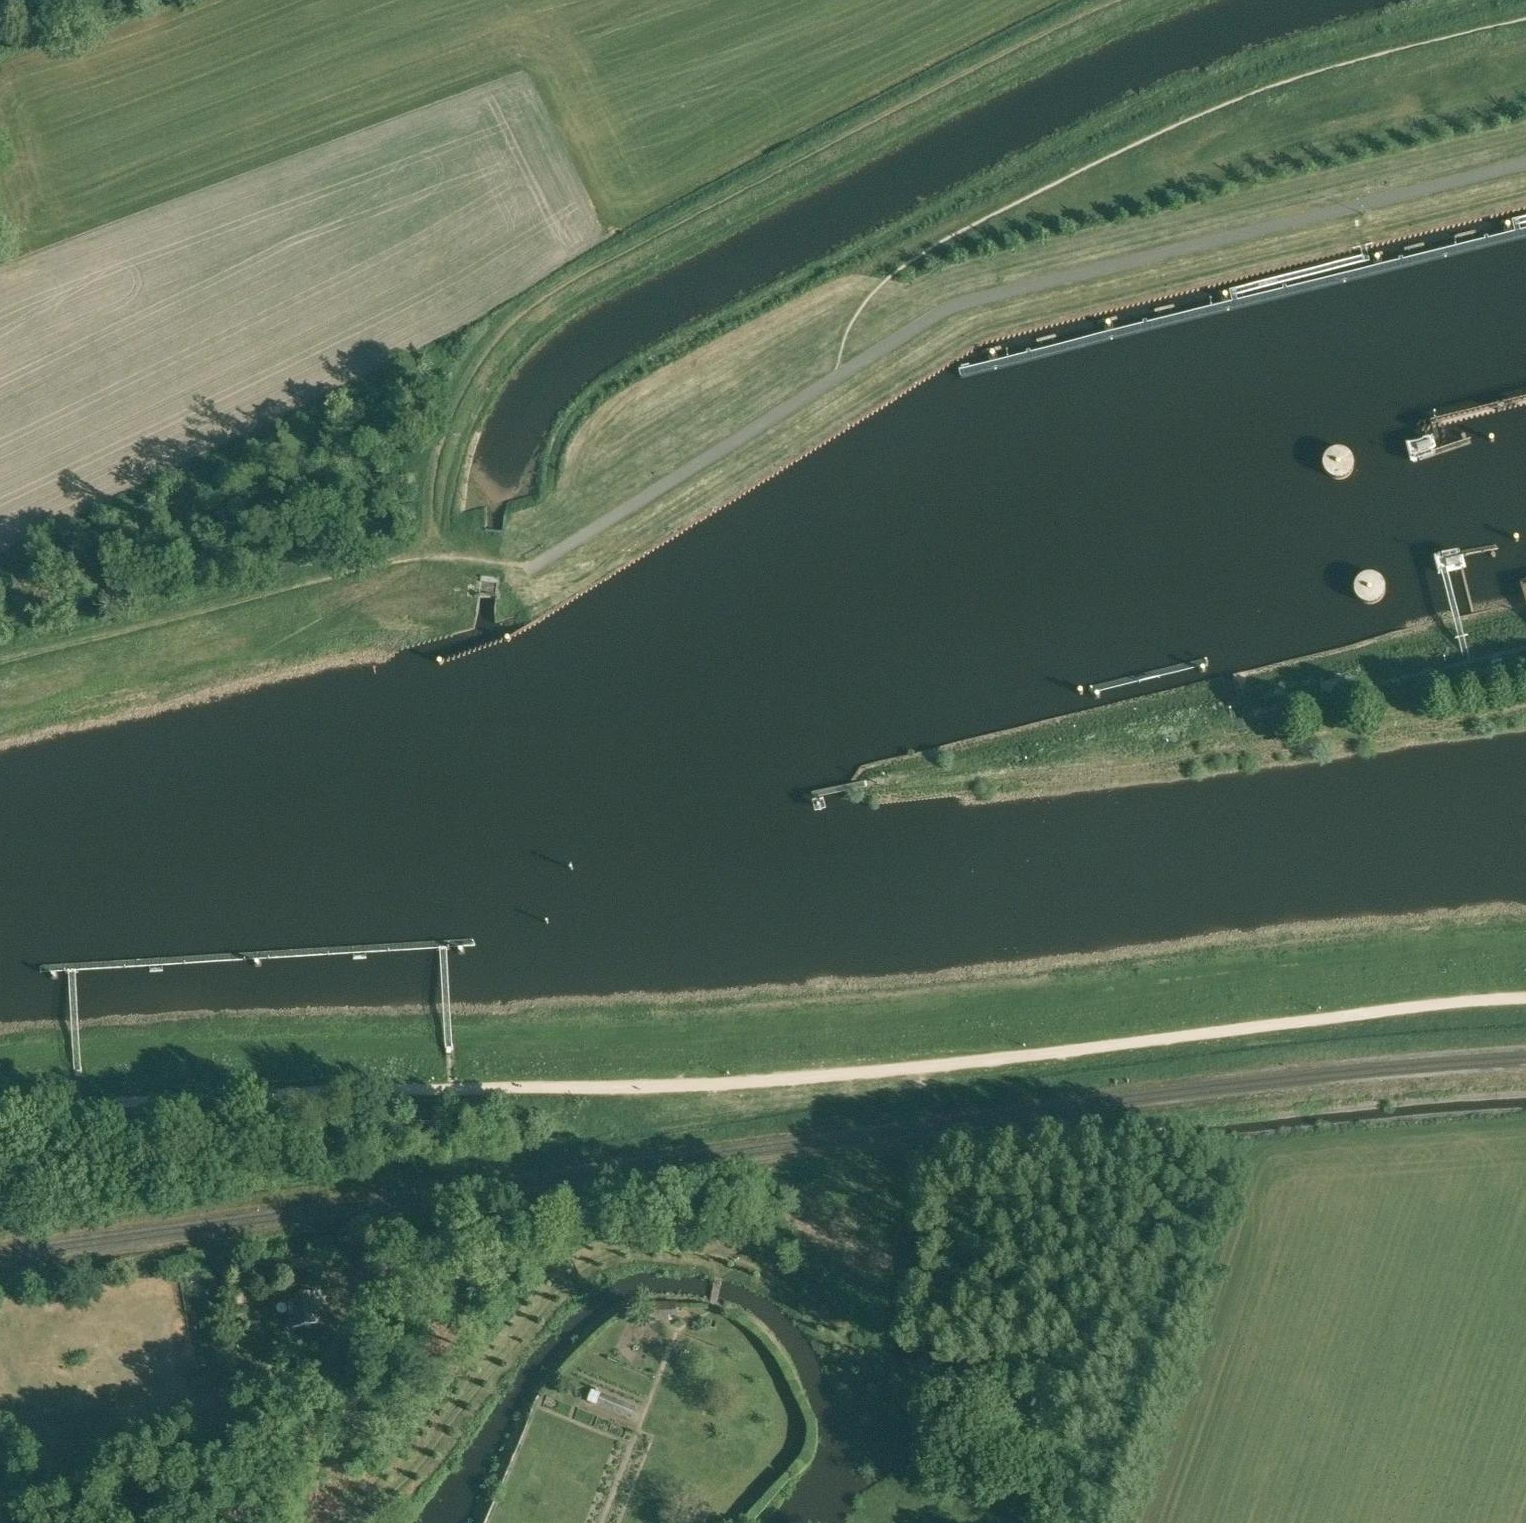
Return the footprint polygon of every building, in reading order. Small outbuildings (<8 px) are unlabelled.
[(1420,459),(1418,453),(1436,448),(1433,434),(1415,439),(1408,441),(1405,442),(1411,462),(1420,459)] [(1434,555),(1439,574),(1466,567),(1462,555),(1443,559),(1442,553),(1434,555)] [(288,1295),(293,1328),(325,1323),(320,1290),(312,1291),(311,1283),(294,1286),(295,1294),(288,1295)] [(651,1303),(652,1321),(677,1320),(677,1301),(651,1303)] [(636,1405),(592,1388),(588,1400),(631,1417),(636,1405)]
